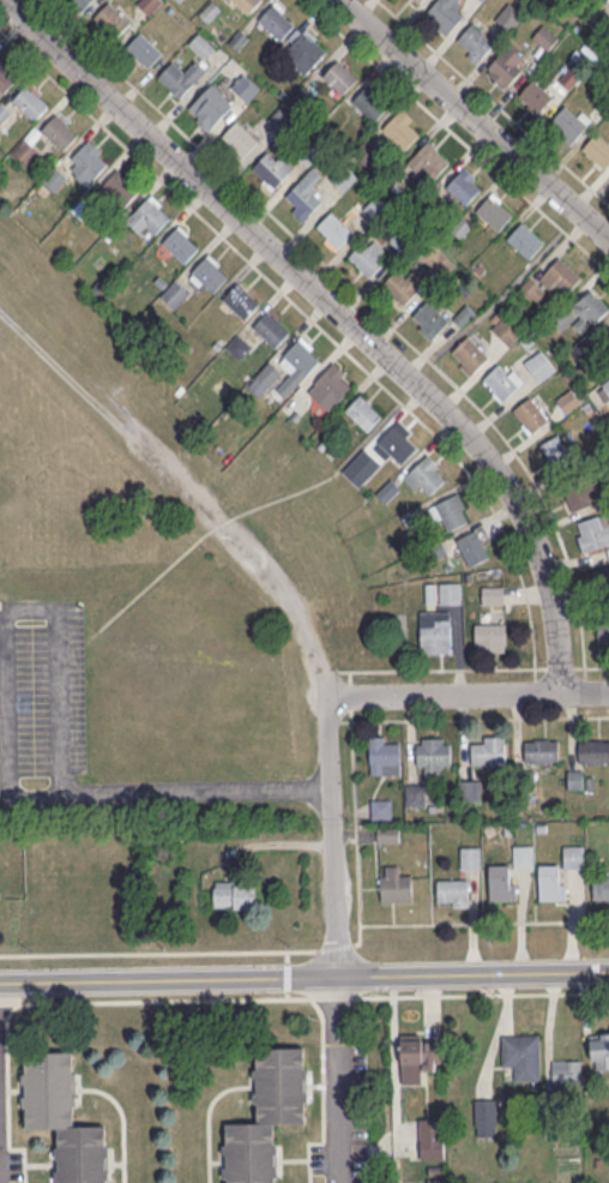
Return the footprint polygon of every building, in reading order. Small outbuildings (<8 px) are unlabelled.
[(83,8),(73,0),(90,0),(83,8)] [(94,17),(109,0),(131,20),(115,37),(94,17)] [(149,15),(162,0),(139,0),(137,3),(149,15)] [(247,12),(233,0),(258,0),(247,12)] [(427,11),(436,0),(448,0),(464,13),(450,30),(427,11)] [(258,19),(272,2),(294,23),(279,40),(258,19)] [(495,18),(510,32),(524,16),(509,2),(495,18)] [(457,38),(471,22),(494,41),(480,58),(457,38)] [(547,50),(558,37),(543,24),(533,37),(547,50)] [(125,47),(140,30),(162,50),(147,67),(125,47)] [(289,47),(303,30),(325,50),(310,67),(289,47)] [(188,43),(205,58),(215,47),(198,32),(188,43)] [(485,70),(505,88),(529,60),(510,43),(485,70)] [(321,73),(337,58),(358,78),(343,94),(321,73)] [(2,92),(0,90),(0,60),(17,76),(2,92)] [(157,76),(171,60),(194,80),(179,96),(157,76)] [(247,101),(260,88),(242,72),(230,86),(247,101)] [(539,115),(554,96),(532,78),(517,98),(539,115)] [(11,100),(26,83),(48,103),(32,120),(11,100)] [(352,100),(367,84),(388,104),(374,120),(352,100)] [(189,107),(204,90),(225,110),(211,126),(189,107)] [(549,121),(563,104),(586,124),(572,140),(549,121)] [(292,117),(280,106),(267,119),(279,131),(292,117)] [(382,127),(398,110),(420,131),(404,148),(382,127)] [(41,130),(56,113),(78,133),(62,150),(41,130)] [(221,136),(236,120),(258,140),(243,156),(221,136)] [(597,131),(608,141),(608,161),(604,167),(583,148),(597,131)] [(26,166),(42,147),(27,135),(11,154),(26,166)] [(406,162),(427,138),(451,158),(435,176),(423,167),(418,173),(406,162)] [(71,157),(86,142),(108,162),(92,178),(71,157)] [(252,167),(266,150),(289,170),(273,186),(252,167)] [(358,176),(346,164),(332,179),(343,191),(358,176)] [(102,184),(116,168),(138,188),(123,204),(102,184)] [(445,184),(460,168),(482,188),(466,205),(445,184)] [(285,194),(301,179),(322,199),(307,215),(285,194)] [(475,209),(492,192),(512,214),(496,229),(475,209)] [(388,207),(377,195),(367,205),(377,216),(388,207)] [(133,212),(149,196),(170,216),(155,233),(133,212)] [(316,226),(331,210),(352,230),(338,246),(316,226)] [(507,236),(523,220),(544,241),(527,257),(507,236)] [(162,241),(177,226),(199,246),(183,262),(162,241)] [(346,256),(362,240),(384,260),(369,276),(346,256)] [(192,270),(206,254),(228,275),(213,290),(192,270)] [(543,272),(559,256),(580,276),(565,293),(543,272)] [(381,284),(396,268),(417,288),(403,304),(381,284)] [(189,292),(175,279),(160,295),(174,308),(189,292)] [(222,298),(237,281),(259,301),(245,318),(222,298)] [(582,314),(576,326),(590,333),(607,300),(585,289),(574,310),(582,314)] [(412,316),(427,299),(448,319),(434,336),(412,316)] [(253,325),(267,310),(290,329),(275,346),(253,325)] [(491,327),(509,344),(522,330),(504,313),(491,327)] [(607,321),(596,331),(608,345),(608,323),(607,321)] [(225,346),(240,359),(252,345),(238,332),(225,346)] [(472,374),(490,354),(468,334),(450,354),(472,374)] [(284,354),(299,337),(320,358),(306,374),(284,354)] [(524,361),(539,381),(556,370),(541,349),(524,361)] [(523,381),(502,360),(482,381),(502,401),(523,381)] [(248,383),(260,394),(282,373),(270,361),(248,383)] [(314,382),(328,365),(350,385),(336,402),(314,382)] [(344,409),(360,392),(381,413),(366,430),(344,409)] [(549,419),(531,396),(512,409),(530,433),(549,419)] [(379,440),(394,424),(416,444),(400,461),(379,440)] [(551,463),(570,452),(559,433),(540,444),(551,463)] [(404,477),(422,496),(427,492),(429,494),(448,475),(428,454),(404,477)] [(377,494),(385,501),(399,487),(391,480),(377,494)] [(572,511),(602,498),(594,480),(564,493),(572,511)] [(432,504),(442,532),(471,521),(460,493),(432,504)] [(574,523),(583,552),(608,544),(608,517),(607,512),(574,523)] [(457,538),(469,565),(490,557),(478,529),(457,538)] [(460,582),(440,582),(440,603),(460,603),(460,582)] [(504,586),(482,586),(482,603),(504,604),(504,586)] [(420,652),(451,652),(451,610),(420,610),(420,652)] [(598,642),(608,642),(608,617),(598,617),(598,642)] [(475,651),(506,651),(506,623),(475,623),(475,651)] [(369,734),(369,763),(400,762),(399,741),(384,741),(384,734),(369,734)] [(416,743),(416,764),(423,764),(423,779),(440,779),(440,763),(450,763),(450,741),(442,743),(442,735),(422,737),(422,743),(416,743)] [(505,736),(471,736),(471,765),(505,765),(505,736)] [(580,762),(608,761),(608,740),(596,740),(596,738),(580,739),(580,762)] [(559,739),(524,739),(524,762),(559,762),(559,739)] [(459,779),(478,779),(480,800),(460,800),(459,779)] [(405,783),(424,782),(426,804),(405,804),(405,783)] [(372,797),(391,797),(391,817),(372,818),(372,797)] [(378,827),(378,841),(399,841),(399,827),(378,827)] [(460,846),(480,845),(481,866),(460,866),(460,846)] [(513,845),(532,845),(532,865),(513,866),(513,845)] [(563,845),(583,845),(584,866),(563,866),(563,845)] [(538,863),(559,861),(559,882),(566,882),(566,899),(539,899),(538,863)] [(488,863),(508,863),(509,882),(515,882),(515,899),(489,900),(488,863)] [(380,873),(411,873),(411,899),(381,899),(380,873)] [(592,873),(608,873),(608,899),(593,899),(592,873)] [(436,878),(468,878),(468,903),(436,903),(436,878)] [(255,881),(214,881),(214,907),(255,907),(255,881)] [(608,1069),(608,1033),(591,1033),(591,1069),(608,1069)] [(502,1034),(502,1067),(516,1067),(516,1080),(540,1080),(540,1034),(502,1034)] [(440,1038),(401,1038),(401,1083),(423,1083),(423,1069),(440,1069),(440,1038)] [(303,1046),(306,1122),(273,1122),(257,1122),(255,1085),(255,1049),(303,1046)] [(25,1051),(72,1050),(72,1088),(73,1125),(58,1125),(26,1127),(25,1051)] [(581,1059),(552,1059),(552,1082),(581,1082),(581,1059)] [(496,1136),(496,1098),(475,1098),(475,1136),(496,1136)] [(444,1117),(420,1117),(420,1159),(444,1159),(444,1117)] [(225,1160),(226,1182),(274,1182),(273,1122),(225,1122),(225,1160)] [(107,1163),(107,1182),(58,1182),(58,1125),(73,1125),(105,1124),(107,1163)]
